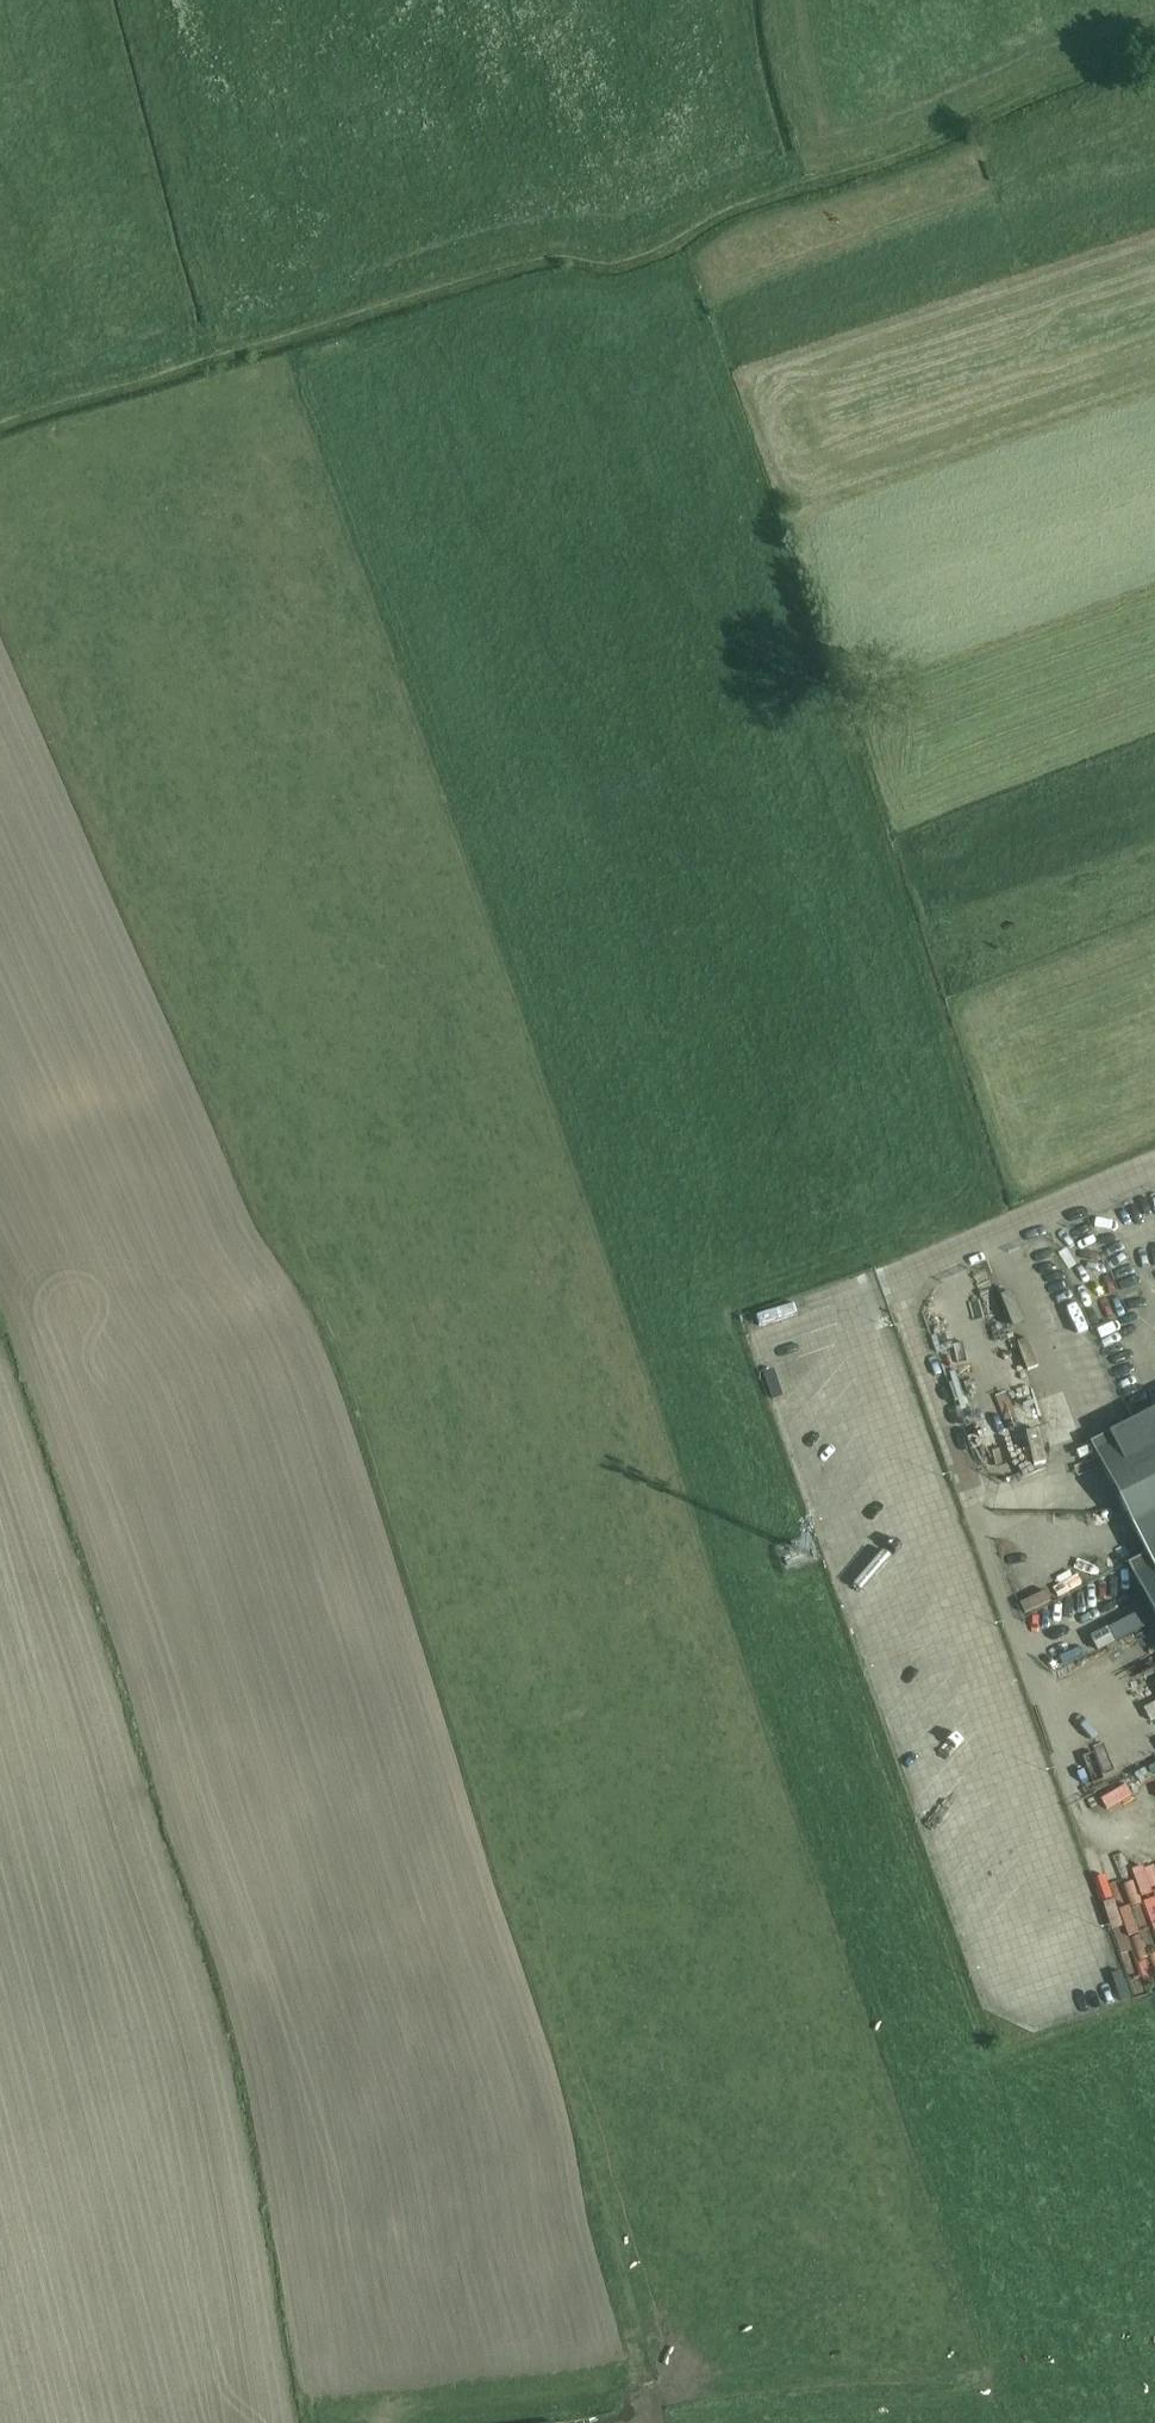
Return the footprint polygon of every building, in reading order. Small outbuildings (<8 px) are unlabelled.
[(1154,1614),(1154,1408),(1090,1442),(1147,1553),(1128,1562),(1154,1614)] [(889,1559),(844,1608),(854,1618),(900,1570),(889,1559)] [(1092,1637),(1098,1650),(1142,1627),(1135,1614),(1092,1637)] [(923,1667),(933,1678),(945,1668),(935,1657),(923,1667)] [(1137,1906),(1150,1943),(1149,1943),(1154,1961),(1154,1901),(1137,1906)]
